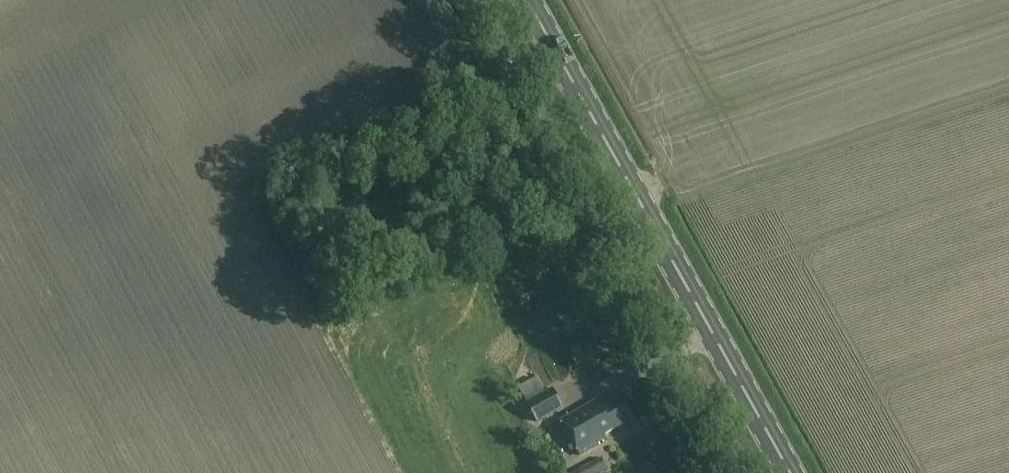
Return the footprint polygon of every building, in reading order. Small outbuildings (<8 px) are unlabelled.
[(564,409),(554,391),(527,405),(537,424),(564,409)] [(633,422),(620,397),(564,426),(580,457),(596,448),(606,443),(603,437),(633,422)] [(602,460),(578,472),(604,472),(608,471),(602,460)]
